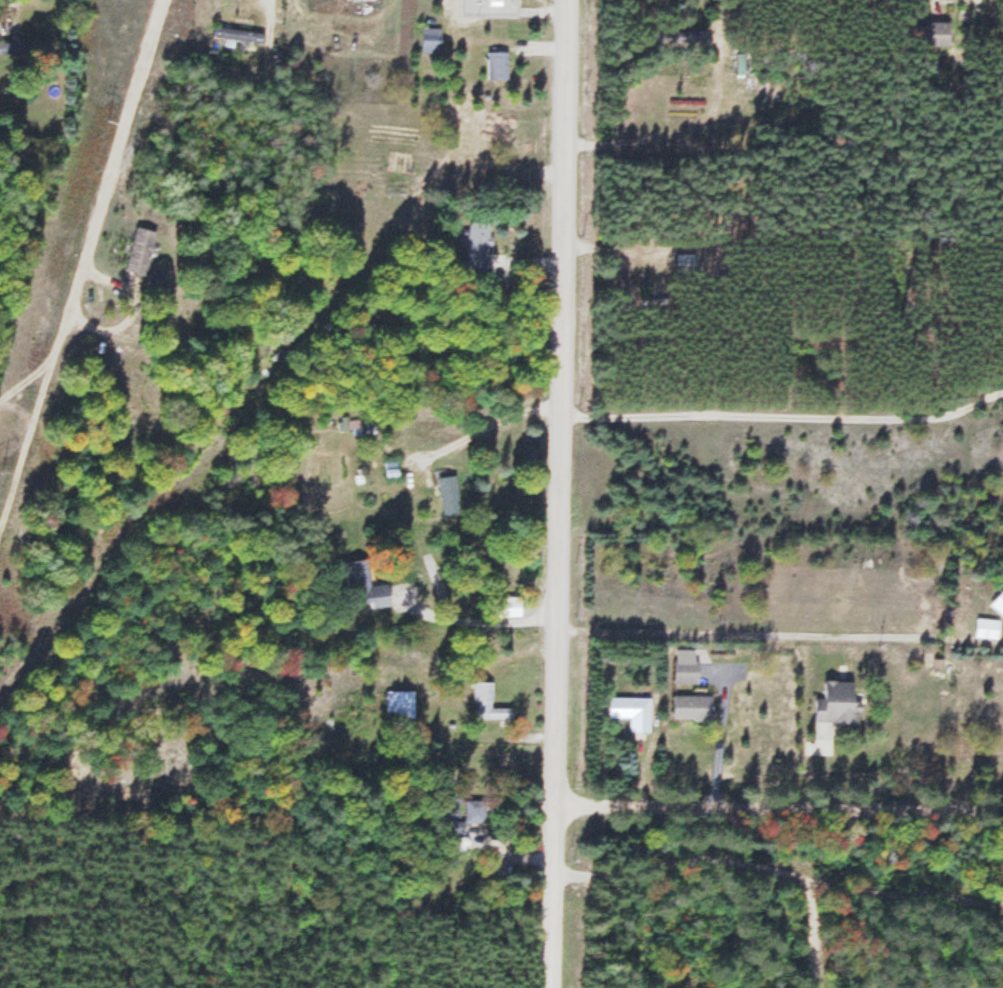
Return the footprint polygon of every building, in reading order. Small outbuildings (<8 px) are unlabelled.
[(949,47),(949,21),(924,21),(924,47),(949,47)] [(261,44),(262,33),(212,27),(211,38),(261,44)] [(439,53),(439,28),(421,28),(421,53),(439,53)] [(657,30),(657,43),(707,43),(707,30),(657,30)] [(3,58),(50,57),(50,40),(3,41),(3,58)] [(507,79),(507,52),(485,52),(485,79),(507,79)] [(488,271),(491,224),(467,222),(464,270),(488,271)] [(156,233),(135,227),(123,271),(145,277),(156,233)] [(675,255),(675,274),(693,274),(693,255),(675,255)] [(436,477),(442,516),(460,513),(455,474),(436,477)] [(344,561),(350,604),(369,602),(370,608),(391,605),(388,583),(370,586),(367,558),(344,561)] [(988,606),(1002,618),(1002,588),(988,606)] [(999,620),(976,617),(974,637),(997,639),(999,620)] [(673,684),(699,684),(699,660),(673,660),(673,684)] [(813,722),(857,724),(859,681),(823,680),(822,699),(813,698),(813,722)] [(473,681),(473,719),(512,719),(512,708),(492,707),(492,681),(473,681)] [(413,691),(384,691),(384,720),(413,720),(413,691)] [(713,695),(672,695),(672,719),(713,719),(713,695)] [(649,697),(608,697),(608,717),(630,717),(630,731),(649,731),(649,697)] [(463,800),(463,823),(485,823),(485,800),(463,800)]
